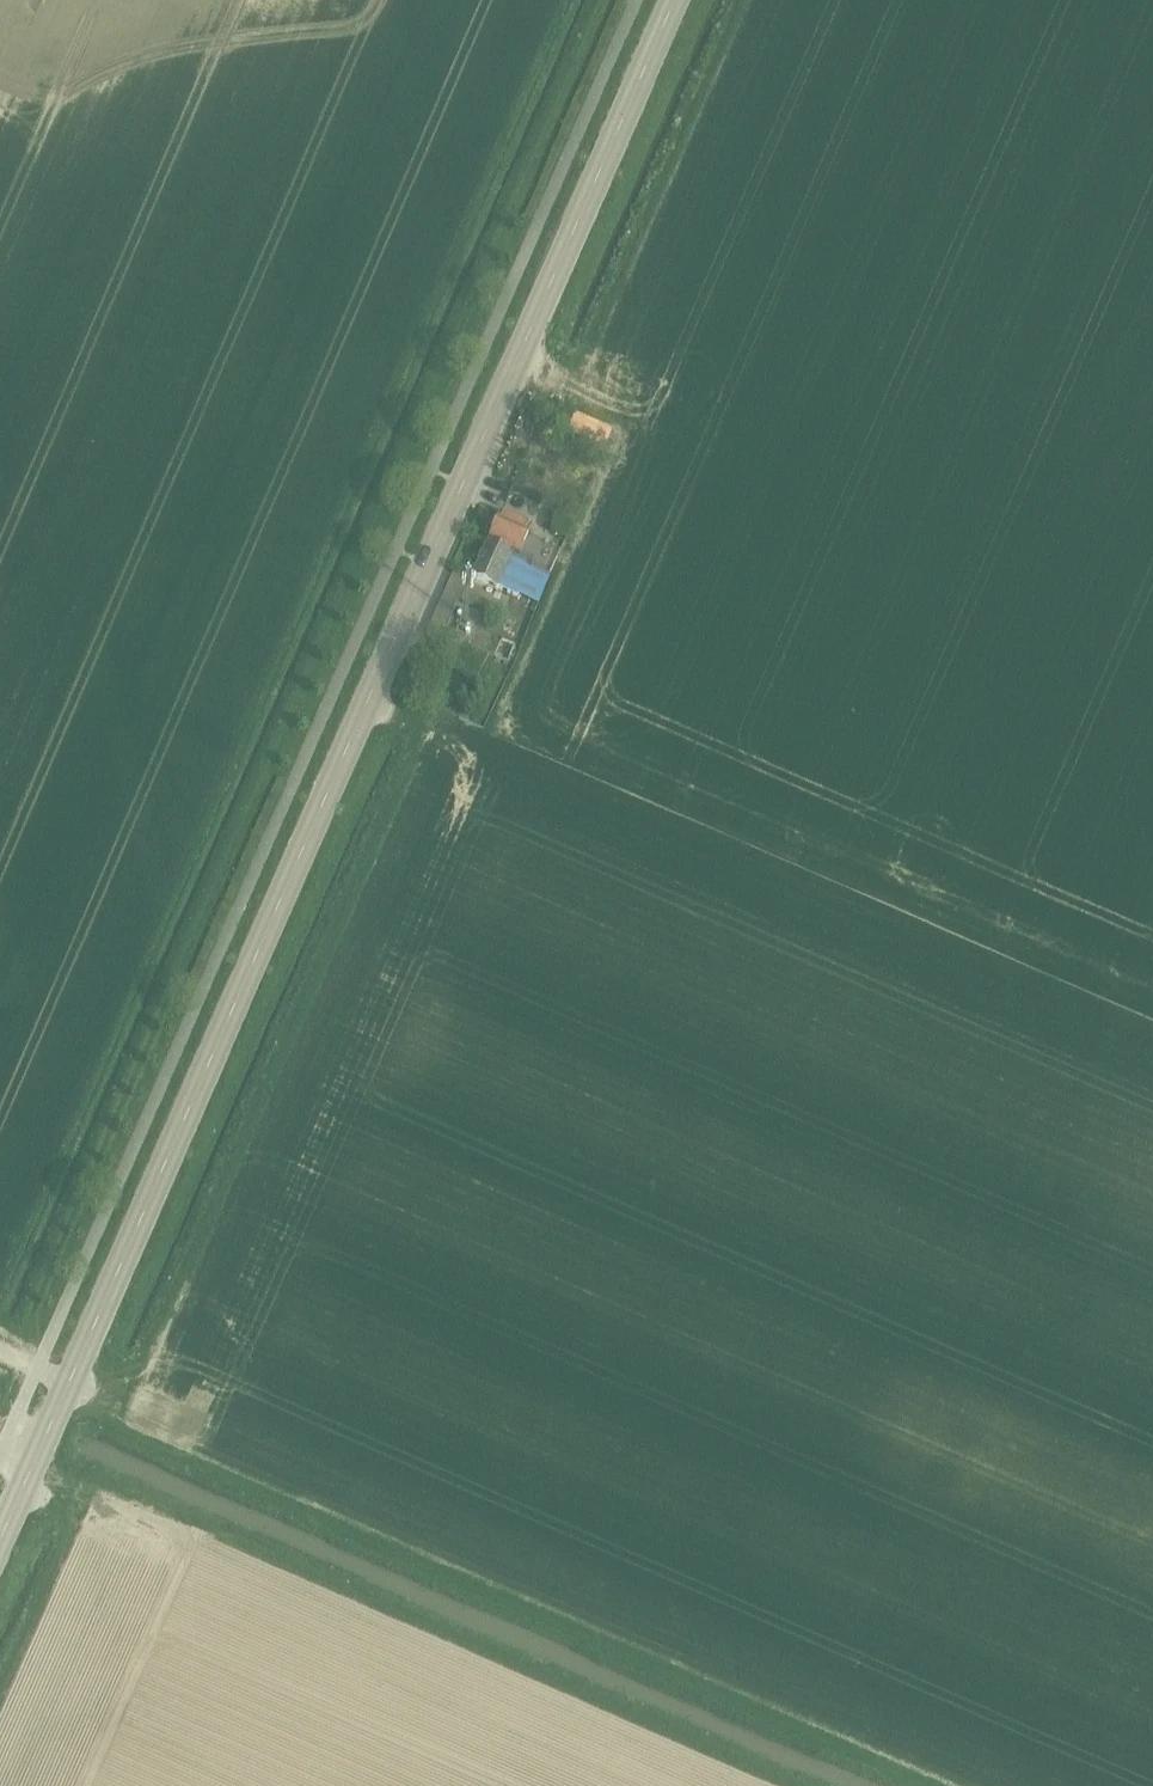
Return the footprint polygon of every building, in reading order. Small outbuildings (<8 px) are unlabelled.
[(578,416),(569,435),(587,444),(597,425),(578,416)] [(492,533),(488,542),(514,554),(519,557),(529,561),(534,564),(531,572),(544,578),(546,579),(547,578),(549,579),(559,555),(559,554),(555,553),(544,548),(527,540),(530,535),(532,529),(500,515),(498,518),(494,520),(490,528),(492,533)] [(450,578),(425,634),(426,635),(439,641),(458,600),(461,602),(463,597),(468,587),(471,580),(472,578),(497,589),(511,594),(517,597),(518,595),(529,572),(531,572),(534,564),(529,561),(519,557),(514,554),(488,542),(487,543),(476,568),(471,565),(466,577),(454,572),(453,572),(450,578)]
